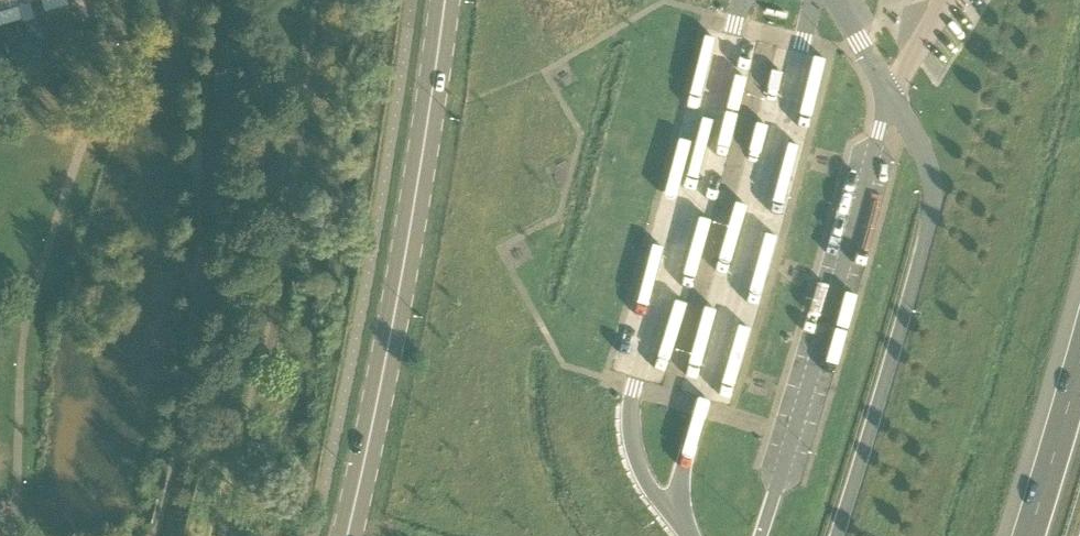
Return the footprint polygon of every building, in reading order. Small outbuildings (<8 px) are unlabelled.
[(16,0),(0,0),(0,11),(18,6),(16,0)] [(44,11),(40,0),(16,0),(18,6),(24,22),(35,19),(36,21),(46,17),(44,11)] [(44,11),(68,4),(67,0),(40,0),(44,11)]
